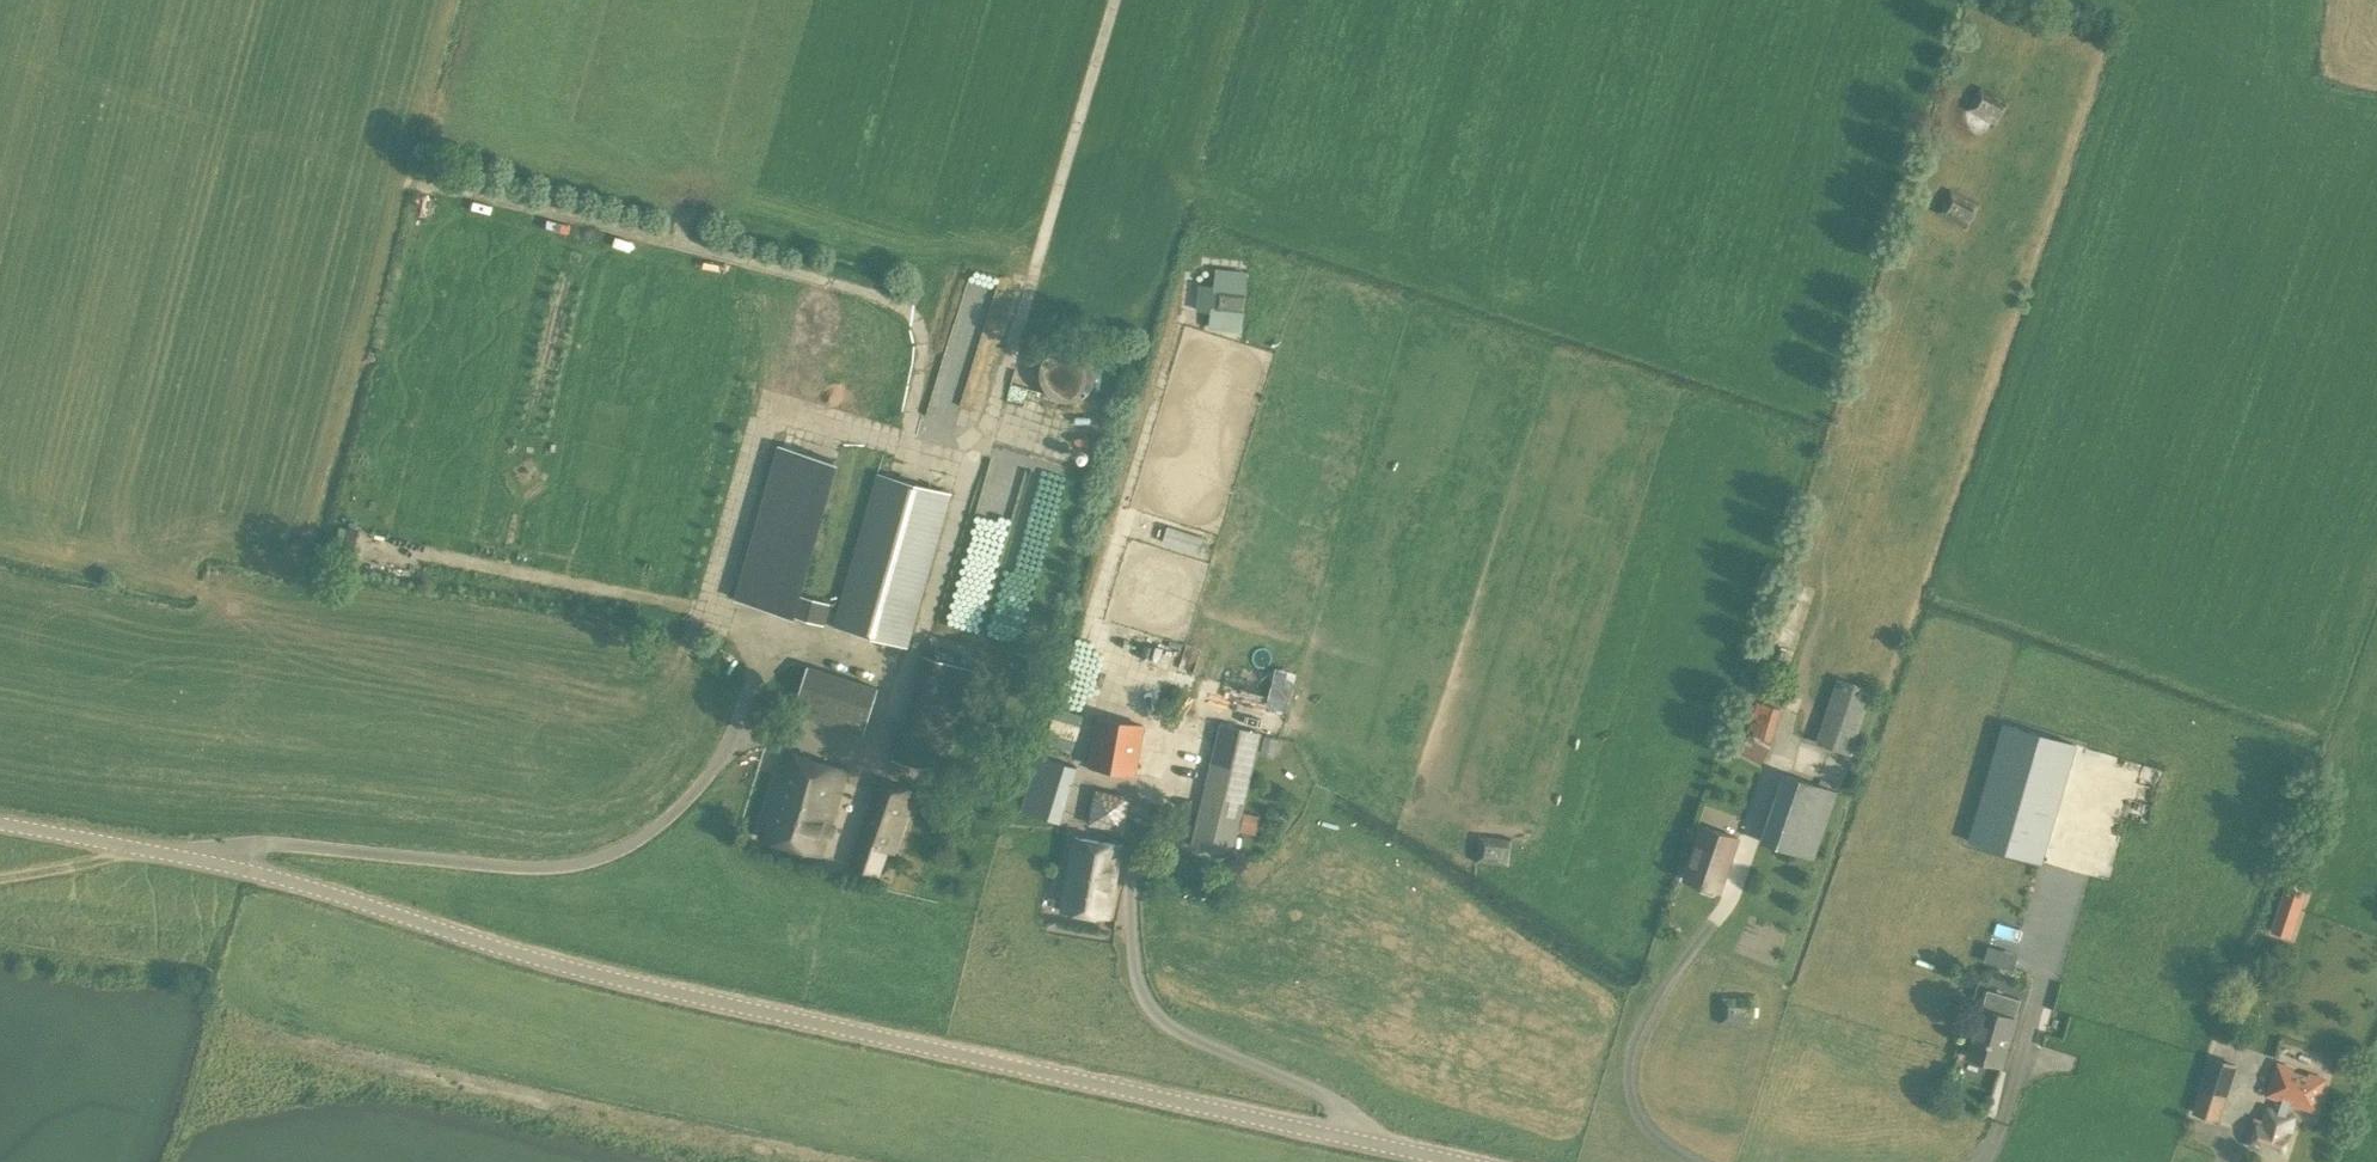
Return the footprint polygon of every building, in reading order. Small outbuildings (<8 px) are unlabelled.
[(2008,100),(1976,87),(1966,111),(1998,125),(2008,100)] [(1251,282),(1216,280),(1216,307),(1250,308),(1251,282)] [(1041,367),(1041,372),(1041,375),(1042,379),(1043,383),(1045,386),(1049,392),(1052,395),(1057,397),(1063,399),(1069,400),(1074,399),(1078,398),(1083,396),(1086,394),(1089,392),(1091,388),(1094,384),(1096,380),(1096,376),(1097,372),(1096,368),(1096,365),(1095,362),(1092,356),(1089,352),(1084,348),(1081,347),(1073,344),(1069,344),(1065,344),(1061,345),(1056,347),(1053,349),(1049,352),(1046,355),(1045,358),(1042,363),(1041,367)] [(740,600),(791,614),(835,460),(784,446),(740,600)] [(908,647),(951,494),(879,473),(835,626),(908,647)] [(1036,576),(1057,504),(1043,499),(1037,520),(1029,518),(1023,535),(1024,535),(1014,570),(1036,576)] [(971,668),(925,654),(893,758),(939,772),(971,668)] [(1276,664),(1271,705),(1293,708),(1298,667),(1276,664)] [(793,712),(864,734),(877,688),(807,666),(793,712)] [(1816,739),(1850,751),(1871,687),(1838,676),(1816,739)] [(1747,735),(1759,739),(1771,743),(1782,709),(1758,701),(1752,718),(1747,735)] [(1099,717),(1090,765),(1135,773),(1143,725),(1099,717)] [(1261,732),(1221,722),(1193,844),(1232,853),(1261,732)] [(1971,840),(2041,861),(2076,744),(2005,724),(1971,840)] [(1264,735),(1260,753),(1275,757),(1279,738),(1264,735)] [(833,837),(836,828),(833,823),(849,770),(786,751),(761,838),(823,856),(828,839),(833,837)] [(1060,821),(1077,767),(1041,755),(1023,809),(1060,821)] [(1764,839),(1814,856),(1836,788),(1787,771),(1764,839)] [(907,819),(916,791),(882,779),(852,865),(877,874),(886,849),(894,852),(906,819),(907,819)] [(1092,824),(1128,827),(1131,790),(1095,787),(1092,824)] [(1240,831),(1256,834),(1260,815),(1245,811),(1240,831)] [(1719,888),(1738,835),(1703,823),(1685,877),(1703,883),(1704,888),(1712,890),(1716,887),(1719,888)] [(1519,837),(1484,833),(1481,859),(1516,863),(1519,837)] [(1109,917),(1123,844),(1075,835),(1061,908),(1109,917)] [(2292,938),(2307,894),(2285,887),(2270,930),(2292,938)] [(1989,944),(1984,959),(2000,965),(2005,949),(1989,944)] [(2001,1065),(2008,1040),(2020,1000),(1987,990),(1968,1056),(2001,1065)] [(1762,994),(1727,993),(1727,1020),(1762,1021),(1762,994)] [(2281,1099),(2277,1111),(2286,1113),(2290,1102),(2315,1110),(2325,1078),(2309,1072),(2308,1076),(2293,1071),(2294,1067),(2278,1062),(2268,1094),(2281,1099)] [(2217,1119),(2222,1105),(2226,1092),(2214,1089),(2203,1085),(2195,1111),(2217,1119)] [(2256,1124),(2250,1144),(2282,1154),(2294,1116),(2286,1113),(2277,1111),(2266,1107),(2260,1126),(2256,1124)]
